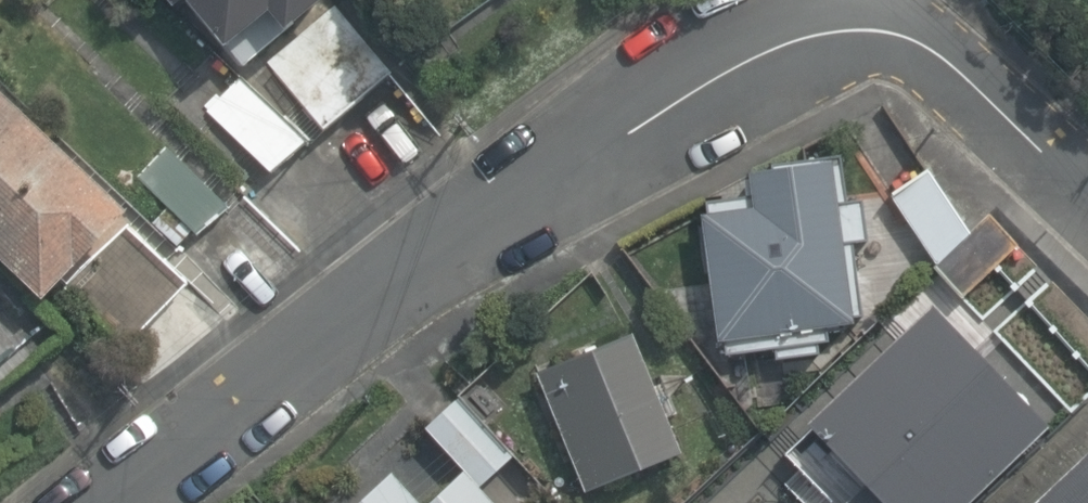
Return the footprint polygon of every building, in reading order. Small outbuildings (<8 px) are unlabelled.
[(245,59),(320,0),(196,0),(245,59)] [(342,26),(277,78),(329,136),(391,81),(342,26)] [(4,89),(0,93),(0,251),(48,296),(134,217),(4,89)] [(856,197),(850,153),(755,167),(760,204),(712,211),(734,356),(843,340),(840,319),(872,315),(861,242),(877,239),(871,195),(856,197)] [(925,167),(884,195),(938,272),(979,243),(925,167)] [(934,300),(788,449),(835,502),(958,502),(1046,420),(934,300)] [(684,442),(642,335),(540,376),(581,489),(684,442)] [(1087,442),(1022,502),(1087,502),(1087,442)] [(390,469),(350,502),(498,502),(462,467),(420,500),(390,469)]
